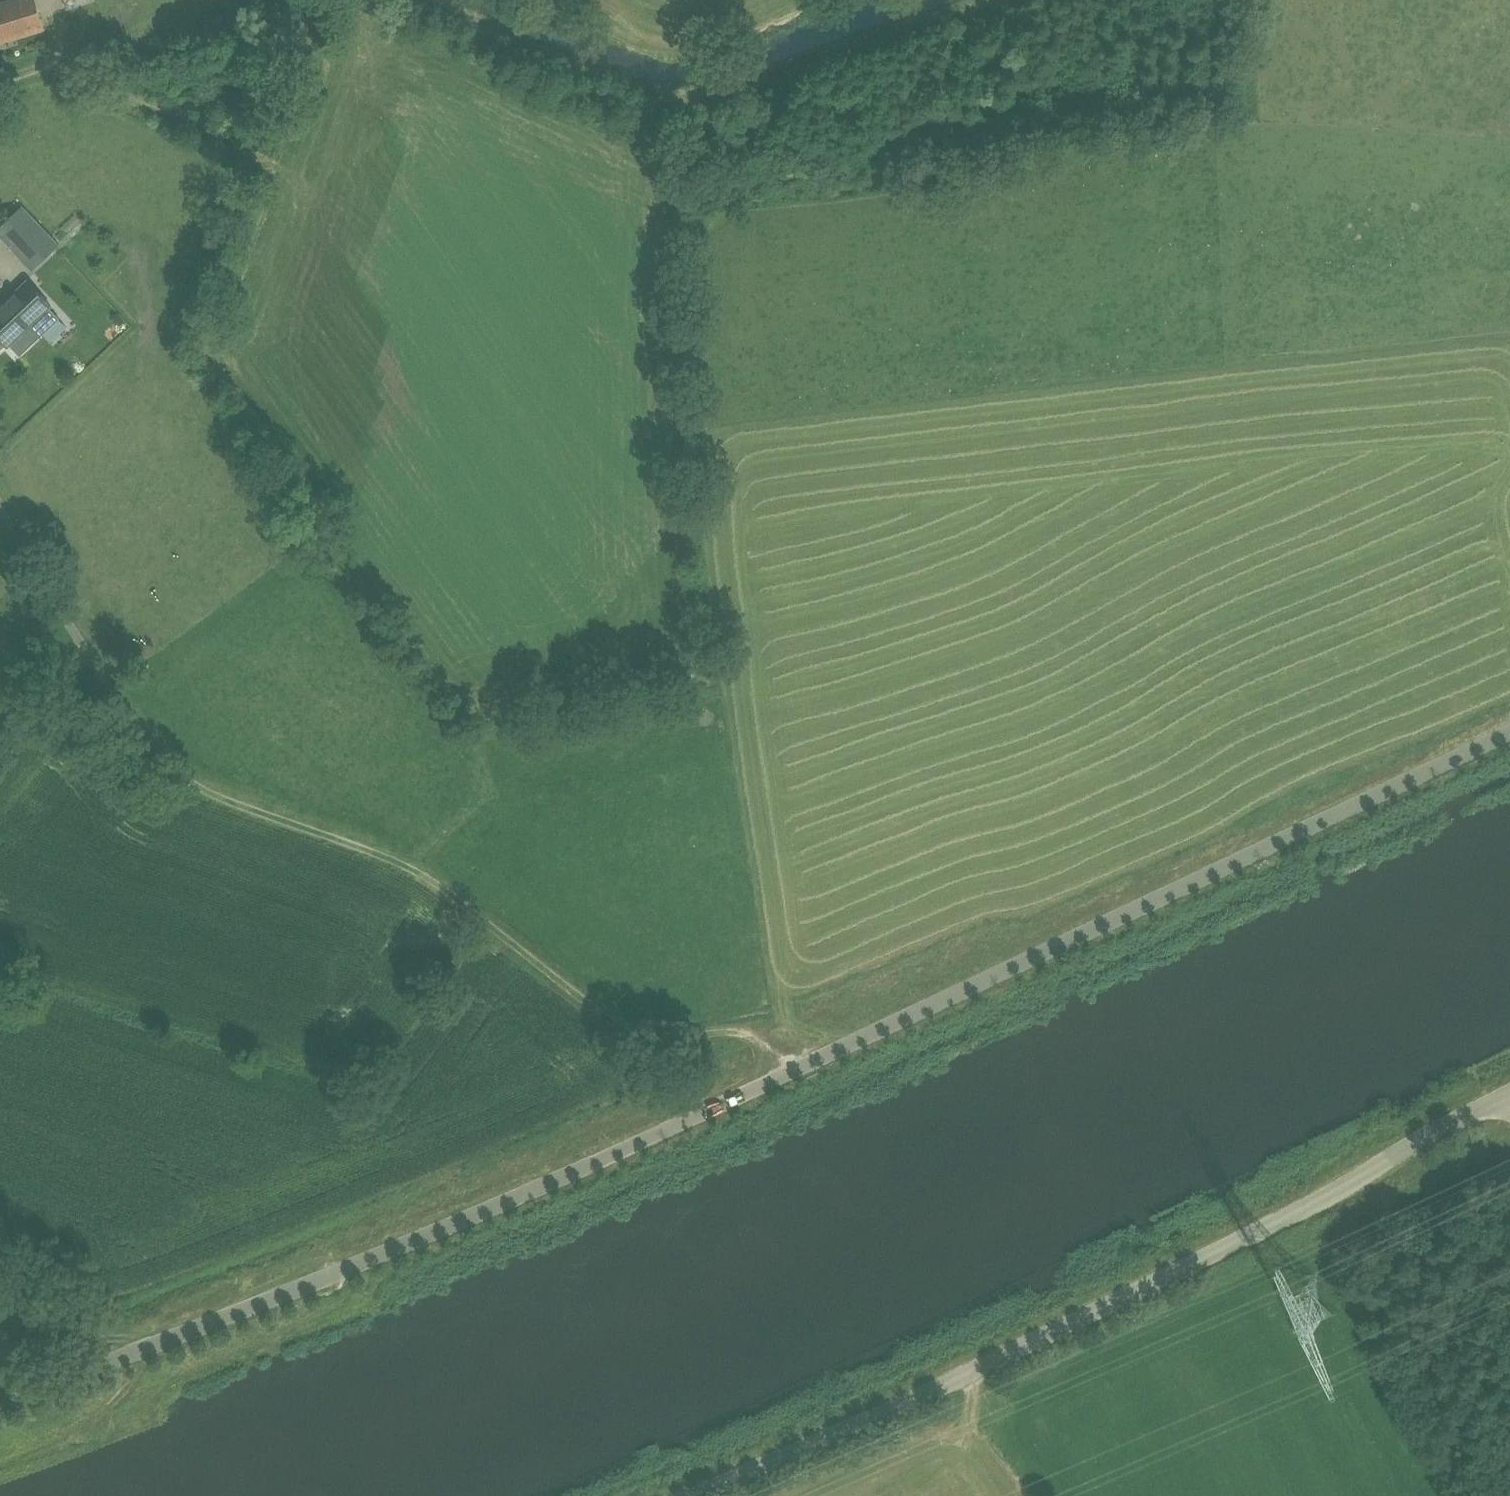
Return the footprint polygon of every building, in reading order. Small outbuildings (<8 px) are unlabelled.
[(42,27),(34,0),(11,0),(0,3),(0,36),(14,32),(15,35),(42,27)] [(21,210),(0,229),(0,238),(31,271),(56,249),(21,210)] [(0,307),(0,340),(7,348),(10,346),(16,353),(56,317),(49,310),(52,307),(28,282),(0,307)]
